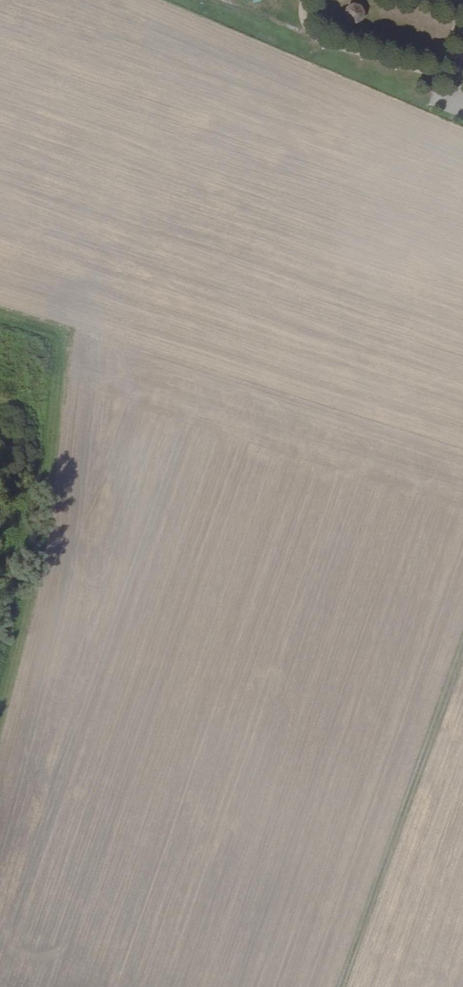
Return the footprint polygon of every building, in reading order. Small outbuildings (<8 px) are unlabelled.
[(348,20),(357,23),(362,19),(364,12),(362,7),(354,4),(347,7),(345,14),(348,20)]
